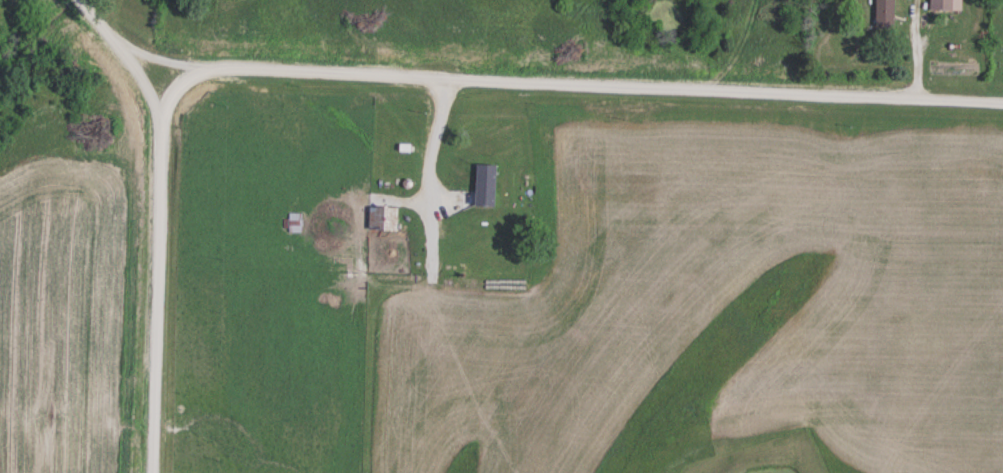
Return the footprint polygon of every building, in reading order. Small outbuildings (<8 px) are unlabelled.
[(895,0),(876,0),(876,29),(895,29),(895,0)] [(930,11),(963,11),(963,0),(930,0),(930,11)] [(492,166),(492,194),(507,194),(507,166),(492,166)] [(369,208),(369,231),(398,231),(398,208),(369,208)]
